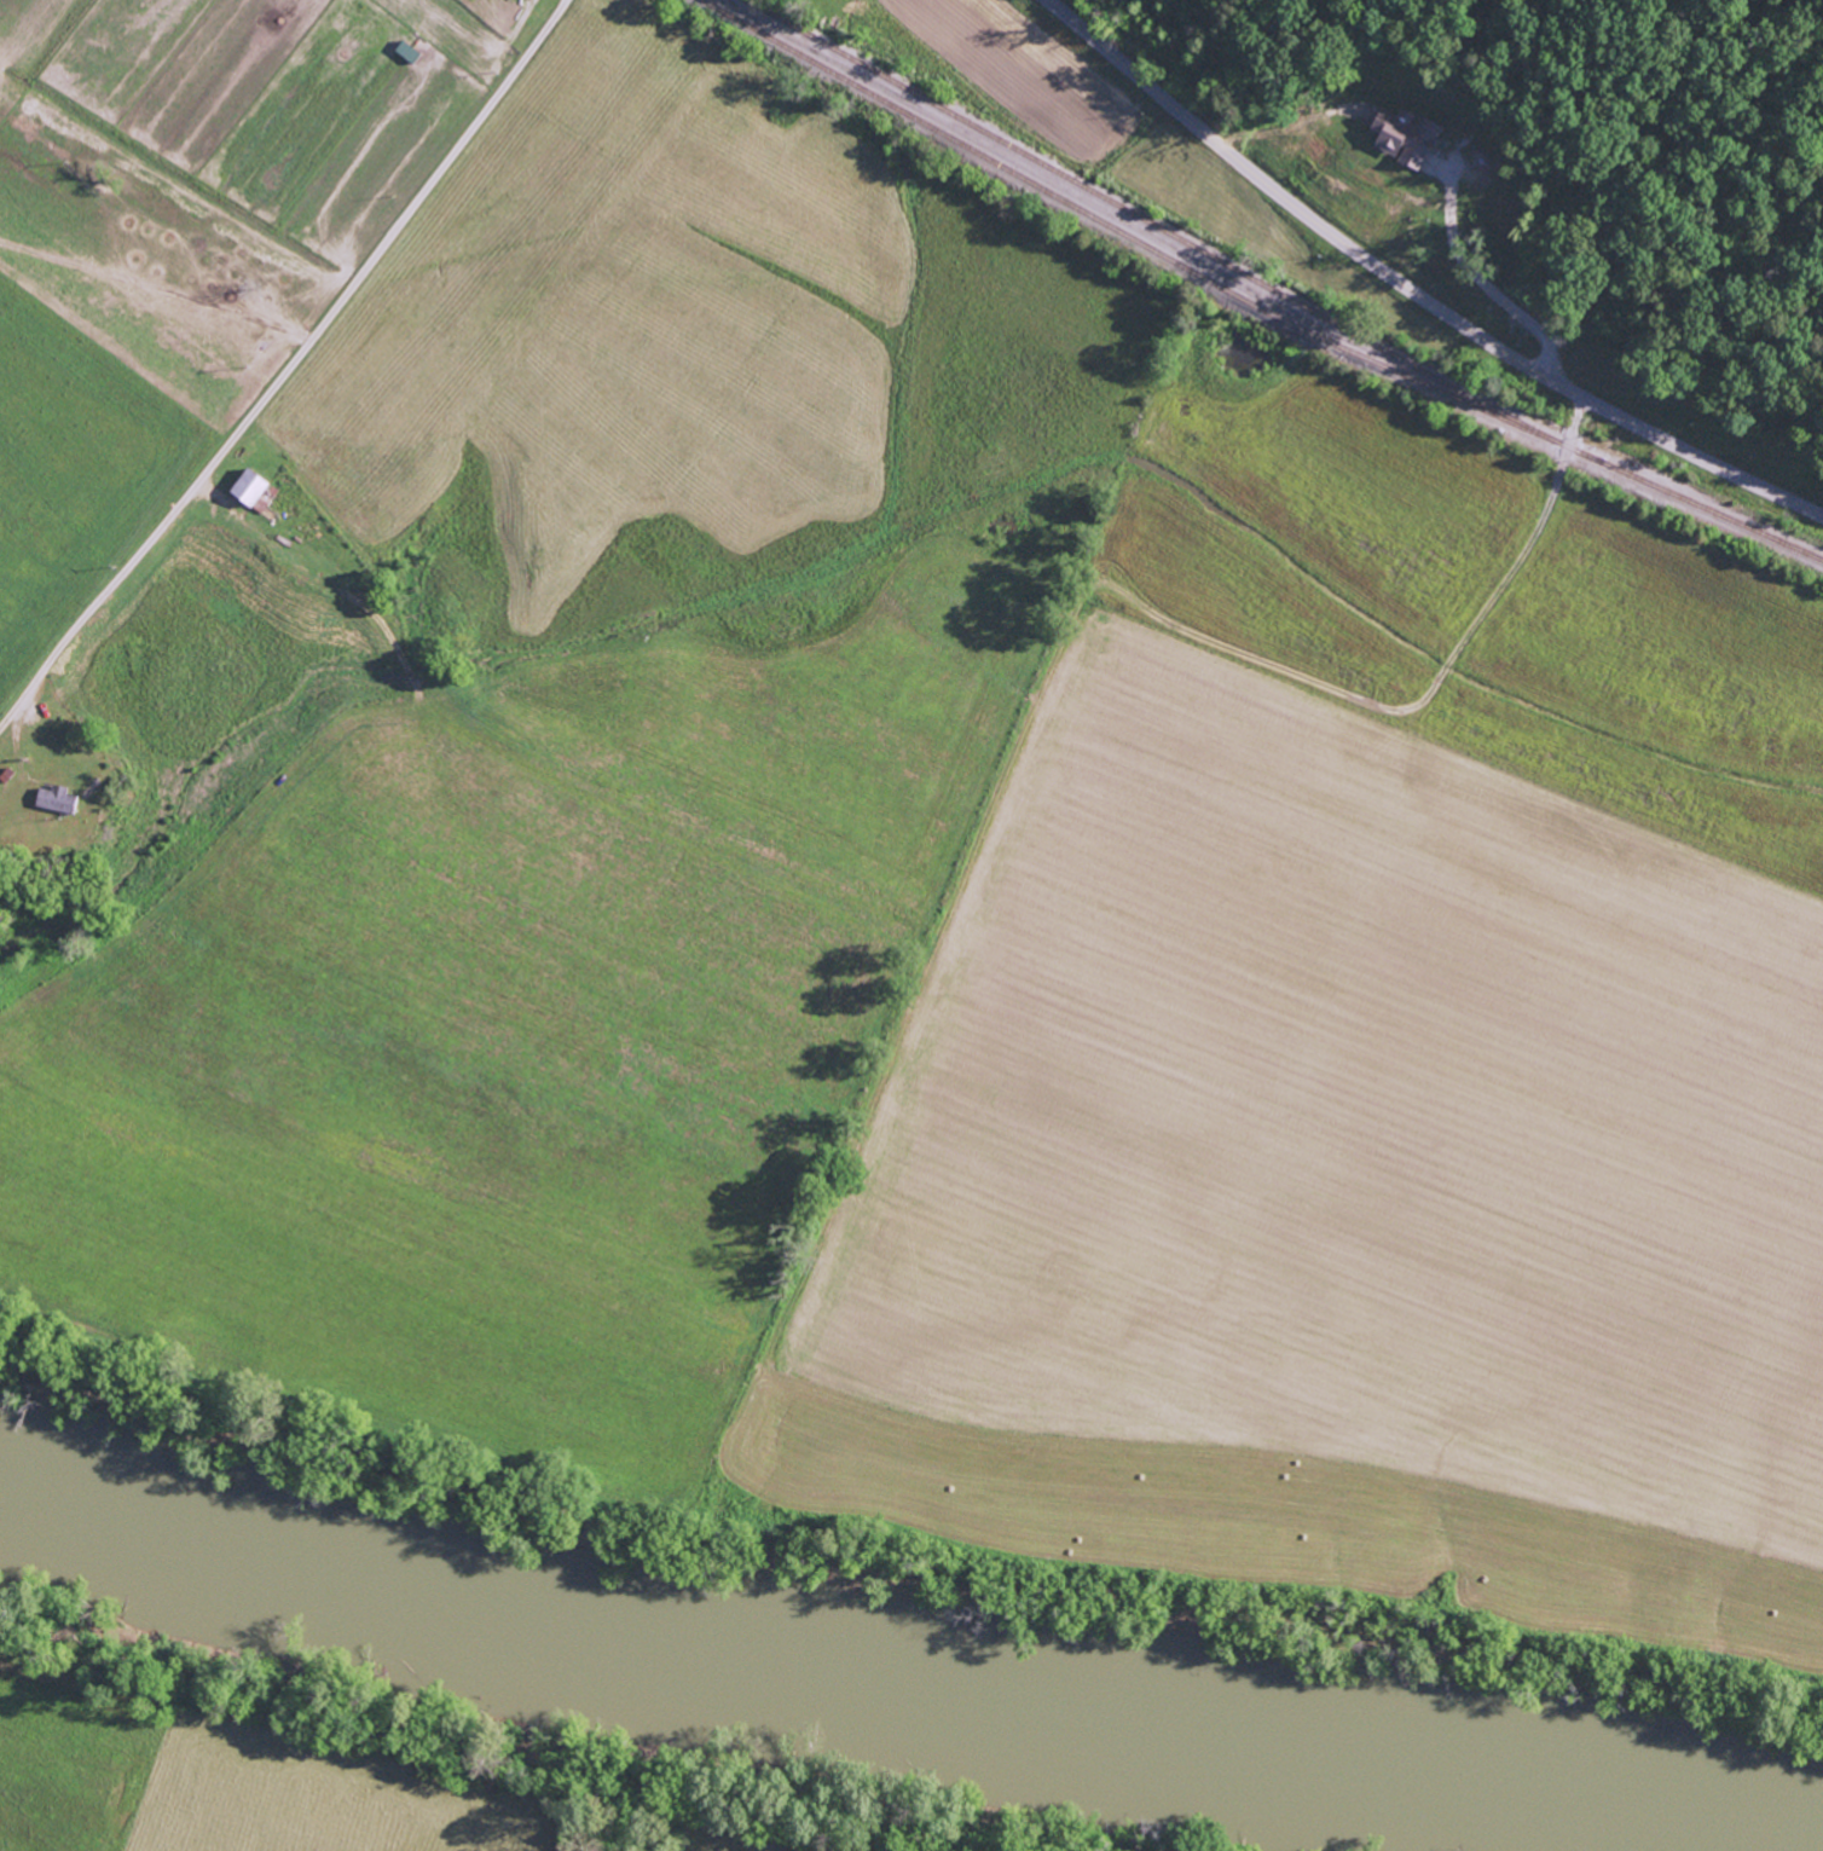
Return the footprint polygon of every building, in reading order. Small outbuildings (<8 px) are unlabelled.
[(1449,127),(1428,118),(1425,126),(1413,121),(1413,120),(1389,110),(1380,132),(1385,134),(1379,149),(1430,170),(1449,127)] [(261,507),(279,482),(257,466),(239,491),(261,507)] [(42,807),(81,815),(85,797),(73,794),(74,788),(59,785),(58,791),(46,789),(42,807)]
